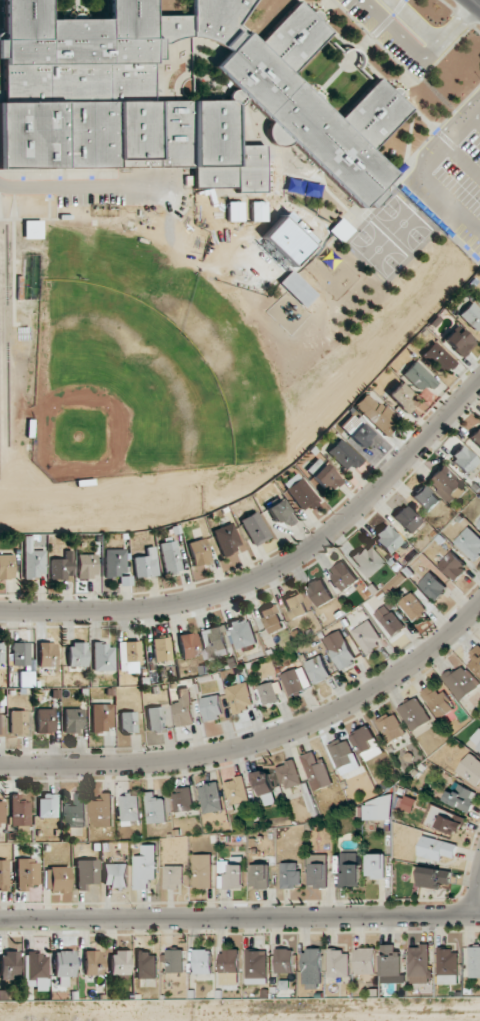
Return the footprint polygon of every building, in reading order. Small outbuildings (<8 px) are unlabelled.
[(193,174),(192,188),(263,192),(266,147),(234,144),(236,104),(250,89),(278,157),(381,192),(389,169),(371,153),(411,108),(377,78),(339,120),(290,77),(328,35),(319,12),(295,4),(258,44),(234,22),(254,0),(195,0),(189,17),(150,14),(151,0),(106,0),(105,21),(45,17),(46,0),(4,0),(0,63),(0,161),(193,174)] [(265,201),(250,202),(251,222),(266,221),(265,201)] [(227,222),(243,221),(242,202),(227,202),(227,222)] [(42,220),(24,220),(24,238),(42,238),(42,220)] [(304,308),(317,294),(290,270),(278,283),(304,308)] [(471,302),(458,315),(476,332),(479,328),(479,310),(471,302)] [(461,357),(473,345),(455,327),(443,340),(461,357)] [(455,361),(433,341),(423,353),(444,373),(455,361)] [(437,383),(414,361),(402,374),(420,392),(426,385),(430,390),(437,383)] [(412,395),(399,383),(387,395),(407,414),(414,407),(407,400),(412,395)] [(384,436),(398,420),(366,391),(352,406),(384,436)] [(380,442),(358,420),(345,433),(361,448),(367,443),(373,449),(380,442)] [(479,425),(468,437),(479,449),(479,425)] [(351,473),(363,460),(339,438),(328,451),(351,473)] [(466,474),(479,461),(461,445),(449,458),(466,474)] [(341,480),(318,458),(305,471),(329,493),(341,480)] [(464,485),(441,465),(427,481),(449,502),(464,485)] [(282,484),(301,511),(308,506),(310,510),(320,503),(297,472),(282,484)] [(441,501),(423,485),(412,497),(429,513),(441,501)] [(279,530),(295,522),(283,499),(267,506),(279,530)] [(392,517),(410,534),(422,521),(404,505),(392,517)] [(240,520),(254,546),(271,537),(256,511),(240,520)] [(241,547),(231,522),(212,531),(222,555),(241,547)] [(389,554),(402,542),(385,524),(373,536),(389,554)] [(479,553),(479,537),(469,527),(454,542),(473,560),(479,553)] [(23,577),(44,578),(45,550),(31,550),(31,536),(24,536),(23,577)] [(192,565),(210,562),(205,539),(188,542),(192,565)] [(160,542),(163,573),(180,571),(177,541),(160,542)] [(158,575),(154,546),(145,547),(147,555),(132,557),(135,578),(158,575)] [(384,563),(369,547),(364,551),(361,548),(350,558),(369,578),(384,563)] [(125,549),(104,549),(105,576),(126,576),(125,549)] [(72,550),(64,551),(64,559),(50,559),(51,578),(72,578),(72,550)] [(456,581),(469,568),(451,551),(439,565),(456,581)] [(0,555),(0,580),(13,579),(13,554),(0,555)] [(77,555),(77,579),(95,578),(95,554),(77,555)] [(359,581),(345,562),(330,572),(343,592),(359,581)] [(448,588),(430,571),(418,584),(436,601),(448,588)] [(332,601),(324,578),(308,584),(316,607),(332,601)] [(283,598),(291,620),(307,614),(299,592),(283,598)] [(413,620),(426,610),(412,592),(399,602),(413,620)] [(389,603),(375,612),(392,637),(406,627),(389,603)] [(260,610),(270,634),(284,628),(274,604),(260,610)] [(237,650),(257,644),(249,617),(229,624),(237,650)] [(352,630),(365,654),(383,644),(371,620),(352,630)] [(198,631),(206,661),(229,654),(221,625),(198,631)] [(324,638),(342,671),(357,662),(340,630),(324,638)] [(199,656),(196,633),(178,635),(182,659),(199,656)] [(155,662),(172,660),(169,637),(152,639),(155,662)] [(140,662),(139,641),(118,642),(119,669),(126,668),(126,662),(140,662)] [(86,667),(86,642),(69,642),(68,667),(86,667)] [(39,667),(56,667),(56,643),(38,643),(39,667)] [(114,671),(113,644),(93,644),(93,671),(114,671)] [(479,645),(469,654),(474,659),(468,664),(479,676),(479,646),(479,645)] [(305,662),(316,684),(332,676),(322,654),(305,662)] [(443,678),(460,701),(479,686),(463,663),(443,678)] [(312,686),(303,666),(282,675),(290,695),(312,686)] [(32,671),(19,672),(19,681),(32,681),(32,671)] [(227,688),(234,713),(255,707),(247,682),(227,688)] [(279,702),(274,682),(259,686),(264,706),(279,702)] [(438,718),(454,708),(442,689),(435,694),(430,686),(421,692),(438,718)] [(180,702),(174,703),(178,727),(195,724),(189,687),(178,689),(180,702)] [(204,720),(223,718),(220,695),(202,697),(204,720)] [(399,708),(413,731),(431,720),(417,697),(399,708)] [(113,730),(112,704),(91,704),(92,731),(113,730)] [(147,708),(148,732),(165,731),(164,707),(147,708)] [(54,709),(36,709),(37,733),(54,733),(54,709)] [(64,733),(82,733),(83,709),(64,709),(64,733)] [(27,711),(10,711),(10,735),(26,735),(27,711)] [(136,712),(120,712),(121,733),(136,732),(136,712)] [(394,712),(377,722),(388,743),(406,734),(394,712)] [(383,752),(369,726),(352,735),(366,761),(383,752)] [(476,750),(479,753),(479,727),(471,739),(479,745),(476,750)] [(342,780),(361,773),(348,737),(329,743),(342,780)] [(323,758),(318,760),(314,751),(301,756),(315,791),(334,784),(323,758)] [(479,788),(479,761),(469,753),(456,772),(479,788)] [(302,785),(296,761),(278,765),(284,789),(302,785)] [(275,793),(271,770),(251,773),(254,788),(260,787),(262,795),(275,793)] [(234,777),(235,781),(227,782),(230,804),(248,801),(245,776),(234,777)] [(199,786),(204,814),(224,810),(219,783),(199,786)] [(477,792),(459,785),(456,793),(449,790),(445,802),(470,811),(477,792)] [(195,810),(191,786),(172,790),(176,813),(195,810)] [(165,797),(156,798),(156,792),(146,792),(148,824),(166,823),(165,797)] [(65,827),(85,827),(86,793),(76,793),(75,804),(66,804),(65,827)] [(112,826),(112,793),(102,793),(102,800),(90,801),(91,827),(112,826)] [(30,825),(29,802),(21,802),(21,794),(10,794),(11,826),(30,825)] [(57,794),(39,794),(39,817),(57,817),(57,794)] [(122,826),(140,825),(139,794),(120,795),(122,826)] [(401,808),(412,813),(417,800),(406,796),(401,808)] [(364,820),(393,820),(393,799),(364,799),(364,820)] [(424,823),(459,837),(466,818),(432,804),(424,823)] [(441,861),(443,855),(455,858),(458,844),(423,836),(418,855),(441,861)] [(134,890),(150,890),(150,879),(156,879),(157,845),(142,845),(142,856),(135,856),(134,890)] [(360,887),(359,852),(340,853),(341,887),(360,887)] [(212,854),(194,855),(194,888),(213,888),(212,854)] [(385,854),(365,854),(366,878),(386,878),(385,854)] [(329,855),(309,855),(308,887),(328,887),(329,855)] [(0,859),(0,889),(9,889),(8,859),(0,859)] [(39,860),(17,860),(17,891),(27,891),(27,885),(38,885),(39,860)] [(76,860),(77,891),(87,891),(86,884),(98,884),(98,860),(76,860)] [(281,863),(282,888),(301,887),(300,863),(281,863)] [(128,864),(104,864),(103,888),(127,888),(128,864)] [(245,865),(230,864),(230,875),(219,875),(219,888),(244,889),(245,865)] [(270,865),(250,865),(250,889),(270,888),(270,865)] [(448,890),(452,872),(415,865),(412,884),(448,890)] [(183,866),(165,866),(164,889),(183,890),(183,866)] [(69,867),(45,867),(45,892),(69,892),(69,867)] [(400,976),(400,944),(381,945),(382,976),(400,976)] [(409,946),(410,983),(430,983),(429,946),(409,946)] [(479,977),(479,946),(469,947),(470,977),(479,977)] [(276,973),(294,973),(293,948),(276,949),(276,973)] [(376,948),(356,948),(356,974),(376,974),(376,948)] [(183,949),(166,950),(167,973),(184,973),(183,949)] [(212,974),(212,949),(195,950),(195,974),(212,974)] [(321,949),(304,949),(304,989),(321,989),(321,949)] [(438,984),(459,984),(458,949),(438,949),(438,984)] [(129,975),(129,951),(112,950),(111,974),(129,975)] [(220,950),(221,974),(240,973),(239,950),(220,950)] [(247,984),(268,984),(267,950),(246,950),(247,984)] [(349,979),(350,951),(329,950),(329,978),(349,979)] [(75,977),(74,951),(54,951),(55,977),(59,977),(60,986),(68,986),(67,977),(75,977)] [(102,975),(101,951),(84,951),(84,975),(102,975)] [(19,979),(18,952),(0,952),(0,977),(0,979),(19,979)] [(156,979),(157,952),(137,952),(136,979),(156,979)]
